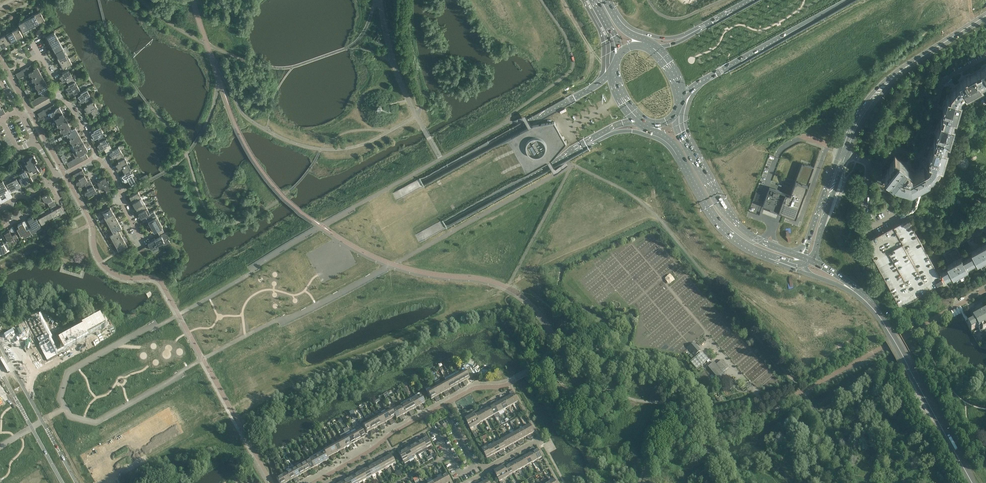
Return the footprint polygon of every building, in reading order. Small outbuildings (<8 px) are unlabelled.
[(40,11),(38,12),(35,14),(39,23),(45,20),(40,11)] [(35,14),(33,15),(29,17),(34,26),(39,23),(35,14)] [(29,17),(28,18),(24,20),(29,29),(34,26),(29,17)] [(24,20),(22,21),(19,23),(23,32),(29,29),(24,20)] [(18,28),(14,30),(12,31),(17,39),(23,36),(18,28)] [(12,31),(9,32),(7,33),(12,42),(17,39),(12,31)] [(49,42),(57,37),(54,32),(46,36),(48,40),(45,41),(46,43),(49,42)] [(7,33),(4,35),(2,36),(7,45),(12,42),(7,33)] [(49,48),(52,47),(60,42),(57,37),(49,42),(51,45),(48,47),(49,48)] [(52,54),(54,52),(63,48),(60,42),(52,47),(53,51),(51,52),(52,54)] [(57,58),(66,53),(63,48),(54,52),(56,56),(54,57),(55,59),(57,58)] [(728,54),(731,59),(738,54),(735,49),(728,54)] [(58,64),(60,63),(69,58),(66,53),(57,58),(59,61),(57,62),(58,64)] [(69,65),(72,63),(69,58),(60,63),(62,66),(60,68),(61,69),(63,68),(65,71),(71,67),(69,65)] [(40,72),(39,70),(41,69),(39,65),(34,68),(34,70),(32,71),(30,72),(29,73),(32,79),(37,75),(37,74),(40,72)] [(75,81),(69,70),(62,73),(63,74),(60,76),(62,79),(59,80),(61,83),(67,80),(69,84),(75,81)] [(43,78),(42,75),(44,74),(43,71),(40,72),(37,74),(37,75),(32,79),(35,84),(41,81),(40,80),(43,78)] [(955,120),(962,97),(963,95),(985,82),(979,71),(970,76),(969,75),(964,79),(964,80),(961,82),(962,84),(958,86),(955,90),(952,94),(951,98),(948,97),(947,103),(946,102),(944,109),(945,109),(943,117),(955,120)] [(47,84),(45,81),(48,80),(46,77),(43,78),(40,80),(41,81),(35,84),(38,90),(44,87),(43,86),(47,84)] [(81,93),(78,88),(79,88),(75,81),(69,84),(68,84),(69,86),(66,87),(68,90),(66,91),(67,95),(73,91),(75,95),(74,95),(76,97),(78,96),(81,94),(80,93),(81,93)] [(50,89),(48,87),(51,86),(49,82),(47,84),(43,86),(44,87),(38,90),(41,96),(42,95),(45,94),(47,92),(46,91),(50,89)] [(87,89),(81,93),(80,93),(81,94),(78,96),(80,99),(78,100),(79,103),(85,100),(87,103),(93,100),(87,89)] [(100,112),(93,100),(87,103),(86,104),(87,105),(85,107),(86,110),(84,111),(86,114),(91,111),(93,115),(94,117),(98,115),(97,114),(100,112)] [(62,112),(61,109),(63,108),(61,105),(56,108),(56,109),(54,111),(52,112),(50,113),(54,118),(59,115),(59,114),(62,112)] [(65,117),(64,115),(66,114),(65,110),(62,112),(59,114),(59,115),(54,118),(57,124),(63,121),(62,119),(65,118),(65,117)] [(69,123),(67,121),(69,119),(68,116),(65,117),(65,118),(62,119),(63,121),(57,124),(60,130),(66,126),(65,125),(69,123)] [(948,144),(955,120),(943,117),(940,126),(939,126),(937,132),(938,133),(936,140),(948,144)] [(72,129),(70,126),(73,125),(71,122),(69,123),(65,125),(66,126),(60,130),(63,135),(66,134),(66,133),(69,132),(68,131),(72,129)] [(533,125),(507,139),(508,140),(513,150),(521,163),(526,173),(527,174),(552,160),(554,158),(556,155),(558,154),(567,143),(566,141),(565,141),(564,141),(559,133),(555,125),(556,124),(555,122),(535,125),(534,125),(533,125)] [(78,133),(77,130),(79,129),(77,126),(72,129),(68,131),(69,132),(66,133),(66,134),(70,139),(75,136),(75,135),(78,133)] [(106,137),(100,127),(94,130),(94,131),(91,133),(93,136),(91,137),(92,140),(98,137),(100,141),(106,137)] [(81,138),(80,136),(82,135),(81,131),(78,133),(75,135),(75,136),(70,139),(73,145),(79,142),(78,140),(81,138)] [(85,144),(83,142),(85,140),(84,137),(81,138),(78,140),(79,142),(73,145),(76,150),(82,147),(81,146),(85,144)] [(113,151),(113,149),(106,137),(100,141),(101,143),(98,144),(99,147),(97,148),(99,151),(104,148),(106,152),(107,154),(110,153),(113,151)] [(933,177),(941,168),(948,144),(936,140),(933,150),(932,150),(930,156),(931,157),(930,161),(933,161),(931,165),(929,169),(925,170),(924,168),(913,174),(906,169),(905,170),(904,169),(907,165),(895,156),(894,158),(894,159),(894,160),(891,163),(893,164),(891,166),(888,169),(890,171),(888,173),(888,172),(885,176),(892,182),(891,182),(892,183),(912,189),(933,177)] [(88,150),(86,147),(89,146),(87,143),(85,144),(81,146),(82,147),(76,150),(79,156),(80,155),(83,154),(85,153),(84,152),(88,150)] [(124,157),(118,146),(113,149),(113,151),(110,153),(111,155),(109,157),(111,160),(116,157),(119,160),(124,157)] [(36,166),(34,162),(37,161),(34,156),(27,160),(28,162),(26,164),(27,166),(25,167),(26,169),(28,172),(32,170),(33,172),(36,171),(37,173),(40,172),(37,167),(37,166),(36,166)] [(131,169),(124,157),(119,160),(118,161),(119,162),(116,164),(118,167),(115,168),(117,171),(123,168),(125,172),(131,169)] [(804,164),(802,163),(795,182),(793,189),(790,194),(769,187),(763,206),(765,207),(772,209),(779,211),(782,213),(782,212),(784,213),(792,212),(793,212),(793,211),(794,211),(796,211),(796,212),(796,211),(799,211),(804,196),(804,195),(805,193),(814,168),(810,166),(804,164)] [(29,178),(26,172),(28,172),(26,169),(19,173),(22,177),(19,178),(23,185),(28,182),(27,181),(29,180),(31,184),(33,182),(30,177),(29,178)] [(138,181),(131,169),(125,172),(124,172),(125,174),(122,175),(124,178),(122,180),(123,183),(129,179),(131,183),(131,184),(132,185),(135,183),(135,182),(138,181)] [(93,184),(88,176),(86,178),(85,175),(83,176),(80,177),(78,179),(79,180),(77,181),(76,182),(79,187),(84,184),(83,183),(85,183),(87,187),(93,184)] [(21,186),(15,176),(13,177),(14,179),(11,181),(9,179),(5,181),(7,184),(5,185),(6,187),(9,186),(11,190),(16,188),(16,189),(21,186)] [(112,188),(109,184),(110,183),(106,176),(100,180),(100,181),(95,184),(97,187),(98,190),(99,190),(104,187),(106,190),(106,191),(107,193),(110,191),(110,189),(112,188)] [(424,186),(420,179),(392,194),(396,201),(410,193),(424,186)] [(6,187),(5,185),(3,181),(0,182),(0,184),(0,185),(0,194),(4,192),(7,197),(4,199),(2,200),(1,198),(0,198),(0,202),(1,203),(12,197),(7,189),(6,187)] [(102,195),(99,190),(98,190),(97,187),(95,188),(93,184),(87,187),(87,188),(88,190),(85,192),(88,197),(92,195),(92,193),(93,193),(96,198),(95,198),(96,200),(100,198),(99,197),(102,195)] [(132,202),(141,197),(138,191),(129,196),(131,200),(129,201),(130,203),(132,202)] [(55,204),(52,199),(49,192),(40,197),(43,202),(45,201),(47,202),(50,207),(55,204)] [(133,208),(135,207),(144,202),(141,197),(132,202),(134,205),(132,206),(133,208)] [(138,212),(147,207),(144,202),(135,207),(137,210),(135,212),(136,214),(138,212)] [(64,211),(62,206),(58,208),(56,204),(55,204),(50,207),(48,208),(52,216),(54,219),(61,214),(61,213),(64,211)] [(113,212),(111,209),(114,207),(113,206),(110,207),(102,212),(105,217),(113,212)] [(145,215),(150,213),(150,212),(147,207),(138,212),(140,216),(138,217),(139,219),(141,217),(141,218),(145,215)] [(52,216),(48,208),(40,212),(42,216),(38,218),(39,220),(42,224),(45,222),(44,220),(48,218),(49,218),(52,216)] [(148,220),(157,216),(154,210),(150,212),(150,213),(145,215),(147,219),(145,220),(146,222),(148,220)] [(116,217),(114,214),(117,213),(116,211),(113,212),(105,217),(107,222),(116,217)] [(40,224),(42,224),(39,220),(38,221),(35,215),(28,219),(30,224),(32,226),(29,228),(32,233),(37,230),(36,229),(41,226),(40,224)] [(119,223),(117,219),(120,218),(119,216),(116,217),(107,222),(110,228),(119,223)] [(149,227),(151,226),(160,221),(157,216),(148,220),(150,224),(148,225),(149,227)] [(941,278),(928,254),(911,222),(908,218),(900,223),(872,238),(869,240),(865,242),(900,306),(937,285),(943,282),(943,280),(942,277),(941,278)] [(445,222),(443,220),(439,222),(415,235),(419,242),(447,227),(445,222)] [(122,228),(120,225),(123,223),(122,221),(119,223),(110,228),(113,233),(121,228),(121,229),(122,228)] [(162,227),(163,226),(160,221),(151,226),(153,229),(150,231),(151,232),(154,231),(156,230),(162,227)] [(32,233),(29,228),(27,229),(25,227),(23,222),(18,225),(19,227),(17,228),(21,236),(23,234),(24,237),(29,234),(30,236),(33,235),(32,233)] [(19,239),(16,233),(17,233),(16,232),(13,227),(10,228),(12,232),(11,233),(9,230),(4,233),(7,238),(5,239),(7,242),(11,240),(15,241),(19,239)] [(121,235),(120,232),(122,230),(121,229),(121,228),(113,233),(110,235),(113,240),(121,235)] [(157,245),(162,242),(164,246),(170,243),(168,239),(169,238),(166,232),(165,232),(161,235),(161,236),(155,239),(154,238),(151,240),(152,241),(148,243),(149,244),(152,250),(154,254),(160,250),(157,245)] [(124,240),(122,237),(125,236),(124,234),(121,235),(113,240),(116,245),(124,240)] [(983,245),(983,243),(980,237),(979,236),(970,241),(970,243),(973,249),(975,249),(972,251),(968,253),(969,255),(974,265),(978,263),(979,265),(985,261),(985,243),(983,245)] [(127,246),(125,242),(128,241),(127,239),(124,240),(116,245),(119,251),(127,246)] [(7,242),(4,243),(0,245),(0,254),(1,254),(2,254),(3,253),(4,252),(10,248),(7,242)] [(959,256),(956,251),(954,250),(946,254),(946,256),(949,262),(950,263),(941,268),(941,269),(947,280),(953,276),(954,279),(961,275),(969,270),(968,268),(974,265),(969,255),(968,253),(959,258),(959,256)] [(985,312),(985,311),(981,305),(980,304),(971,309),(971,310),(974,316),(976,317),(968,322),(966,323),(972,334),(979,331),(980,333),(985,330),(985,312)] [(83,327),(59,340),(64,350),(89,337),(88,335),(106,326),(101,316),(82,326),(83,327)] [(39,318),(29,324),(41,344),(39,345),(48,361),(57,356),(49,341),(51,340),(39,318)] [(694,343),(689,347),(696,355),(701,351),(694,343)] [(702,352),(700,354),(690,362),(697,369),(708,360),(702,352)] [(723,372),(729,368),(722,360),(716,365),(714,362),(708,367),(720,380),(725,375),(723,372)] [(472,367),(466,370),(470,377),(476,375),(472,367)] [(469,378),(465,371),(460,373),(466,384),(468,383),(466,380),(469,378)] [(466,384),(460,373),(455,376),(460,384),(462,382),(465,386),(467,385),(466,384)] [(460,384),(455,376),(451,379),(457,391),(459,389),(457,385),(460,384)] [(457,391),(451,379),(446,381),(450,389),(453,387),(455,392),(457,391)] [(450,389),(446,381),(441,384),(447,395),(449,394),(447,390),(450,389)] [(447,395),(441,384),(437,386),(441,394),(444,393),(445,396),(447,395)] [(441,394),(437,386),(432,389),(438,400),(440,399),(438,396),(441,394)] [(438,400),(432,389),(427,392),(431,399),(434,398),(436,401),(438,400)] [(518,402),(512,391),(510,392),(512,396),(509,397),(513,405),(516,403),(517,404),(518,404),(518,402)] [(425,403),(424,402),(421,395),(416,398),(422,409),(424,408),(422,404),(425,403)] [(513,405),(509,397),(506,399),(504,395),(502,397),(509,409),(510,408),(510,407),(513,405)] [(509,409),(502,397),(500,398),(502,401),(499,403),(504,410),(507,408),(508,409),(509,409)] [(422,409),(416,398),(411,400),(415,408),(418,407),(420,410),(422,409)] [(415,408),(411,400),(406,403),(413,415),(415,414),(413,410),(415,408)] [(504,410),(499,403),(497,404),(495,401),(493,402),(499,414),(501,413),(500,412),(504,410)] [(499,414),(493,402),(491,403),(493,406),(490,408),(494,416),(498,414),(498,415),(499,414)] [(413,415),(406,403),(402,406),(406,413),(409,412),(411,416),(413,415)] [(406,413),(402,406),(397,408),(403,419),(405,418),(403,415),(406,413)] [(494,416),(490,408),(487,409),(485,406),(483,407),(490,419),(492,418),(491,417),(494,416)] [(490,419),(483,407),(481,408),(483,412),(480,413),(484,421),(488,419),(489,420),(490,419)] [(397,408),(392,411),(395,417),(396,419),(399,417),(401,421),(403,419),(397,408)] [(395,417),(392,411),(391,409),(386,412),(392,423),(394,422),(392,418),(395,417)] [(484,421),(480,413),(478,415),(476,411),(474,412),(474,414),(475,414),(480,423),(484,421)] [(392,423),(386,412),(382,414),(386,422),(389,421),(390,424),(392,423)] [(386,422),(382,414),(377,417),(383,428),(385,427),(383,424),(386,422)] [(475,414),(474,414),(465,419),(466,421),(464,422),(466,425),(468,424),(470,429),(480,424),(480,423),(475,414)] [(383,428),(377,417),(372,420),(376,427),(379,426),(381,429),(383,428)] [(376,427),(372,420),(367,422),(374,433),(375,432),(374,429),(376,427)] [(374,433),(367,422),(362,425),(367,433),(370,431),(372,434),(374,433)] [(535,432),(530,425),(527,427),(526,426),(525,426),(532,439),(534,438),(532,434),(535,432)] [(532,439),(525,426),(524,427),(524,428),(521,430),(525,438),(528,436),(530,440),(532,439)] [(366,437),(361,429),(356,432),(362,443),(364,442),(363,438),(366,437)] [(525,438),(521,430),(517,432),(517,431),(515,432),(522,444),(524,443),(522,439),(525,438)] [(362,443),(356,432),(352,434),(356,442),(359,441),(361,444),(362,443)] [(522,444),(515,432),(514,432),(515,433),(511,435),(515,443),(518,441),(520,445),(522,444)] [(432,445),(426,434),(425,434),(425,433),(423,435),(425,439),(423,440),(427,448),(430,446),(431,447),(432,447),(432,445)] [(356,442),(352,434),(347,437),(353,448),(355,447),(353,444),(356,442)] [(515,443),(511,435),(508,437),(507,436),(506,437),(513,449),(514,448),(513,445),(515,443)] [(353,448),(347,437),(342,440),(346,447),(349,446),(351,449),(353,448)] [(513,449),(506,437),(504,438),(505,439),(502,441),(506,448),(509,447),(511,450),(513,449)] [(427,448),(423,440),(420,442),(418,438),(416,440),(423,452),(424,451),(424,450),(427,448)] [(346,447),(342,440),(337,442),(344,453),(346,452),(344,449),(346,447)] [(423,452),(416,440),(414,441),(416,444),(413,446),(417,453),(421,451),(422,453),(423,452)] [(506,448),(502,441),(498,443),(498,441),(496,442),(503,454),(505,453),(503,450),(506,448)] [(344,453),(337,442),(333,445),(337,453),(340,451),(342,454),(344,453)] [(503,454),(496,442),(495,443),(496,444),(492,446),(496,453),(499,452),(501,455),(503,454)] [(417,453),(413,446),(410,447),(409,444),(407,445),(413,457),(415,456),(414,455),(417,453)] [(337,453),(333,445),(328,448),(334,459),(336,458),(334,454),(337,453)] [(415,460),(413,457),(407,445),(405,446),(407,449),(404,451),(410,462),(415,460)] [(496,453),(492,446),(489,448),(487,445),(486,446),(494,460),(496,458),(494,455),(496,453)] [(494,460),(486,446),(485,447),(485,448),(482,450),(487,459),(490,457),(492,461),(494,460)] [(334,459),(328,448),(323,450),(324,452),(327,458),(328,458),(330,456),(332,460),(334,459)] [(542,457),(538,450),(535,451),(533,448),(531,449),(538,461),(539,461),(539,459),(542,457)] [(410,462),(404,451),(401,452),(399,449),(397,450),(403,461),(405,465),(410,462)] [(538,461),(531,449),(529,450),(531,454),(528,455),(533,463),(536,461),(537,462),(538,461)] [(329,459),(328,458),(327,458),(324,452),(319,455),(326,466),(327,465),(326,461),(329,459)] [(396,463),(390,452),(388,453),(390,456),(387,458),(391,466),(394,464),(395,465),(396,464),(396,463)] [(533,463),(528,455),(526,457),(524,453),(522,454),(529,466),(530,466),(529,465),(533,463)] [(529,466),(522,454),(520,455),(522,459),(519,460),(523,468),(527,466),(527,467),(529,466)] [(326,466),(319,455),(315,457),(319,465),(322,463),(324,467),(326,466)] [(391,466),(387,458),(384,459),(382,456),(380,457),(387,469),(388,469),(388,467),(391,466)] [(319,465),(315,457),(310,460),(316,471),(318,470),(316,466),(319,465)] [(387,469),(380,457),(378,458),(380,462),(377,463),(382,471),(385,469),(386,470),(387,469)] [(523,468),(519,460),(516,462),(514,458),(512,460),(519,472),(520,471),(520,470),(523,468)] [(316,471),(310,460),(305,462),(309,470),(312,469),(314,472),(316,471)] [(519,472),(512,460),(510,461),(512,464),(509,466),(514,473),(517,471),(518,473),(519,472)] [(382,471),(377,463),(374,465),(373,461),(371,462),(377,474),(379,474),(378,473),(382,471)] [(309,470),(305,462),(300,465),(307,476),(308,475),(307,472),(309,470)] [(377,474),(371,462),(369,463),(371,467),(368,468),(372,476),(375,474),(376,475),(377,474)] [(514,473),(509,466),(507,467),(505,464),(503,465),(503,466),(509,476),(509,477),(511,476),(510,475),(514,473)] [(307,476),(300,465),(296,468),(300,475),(303,474),(305,477),(307,476)] [(372,476),(368,468),(365,470),(363,466),(361,467),(368,480),(369,479),(368,478),(372,476)] [(509,476),(503,466),(494,472),(495,473),(493,474),(495,477),(497,476),(499,482),(509,476)] [(368,480),(361,467),(359,468),(361,472),(358,473),(362,481),(366,479),(366,480),(368,480)] [(300,475),(296,468),(291,470),(297,481),(299,480),(297,477),(300,475)] [(297,481),(291,470),(286,473),(290,481),(293,479),(295,482),(297,481)] [(358,473),(355,475),(354,472),(352,473),(357,482),(359,482),(362,481),(358,473)] [(286,473),(281,475),(286,482),(288,482),(290,481),(286,473)] [(352,473),(350,474),(351,477),(349,479),(351,482),(357,482),(352,473)] [(448,474),(447,474),(447,473),(445,474),(446,475),(443,477),(446,482),(449,482),(450,482),(453,482),(448,474)]
